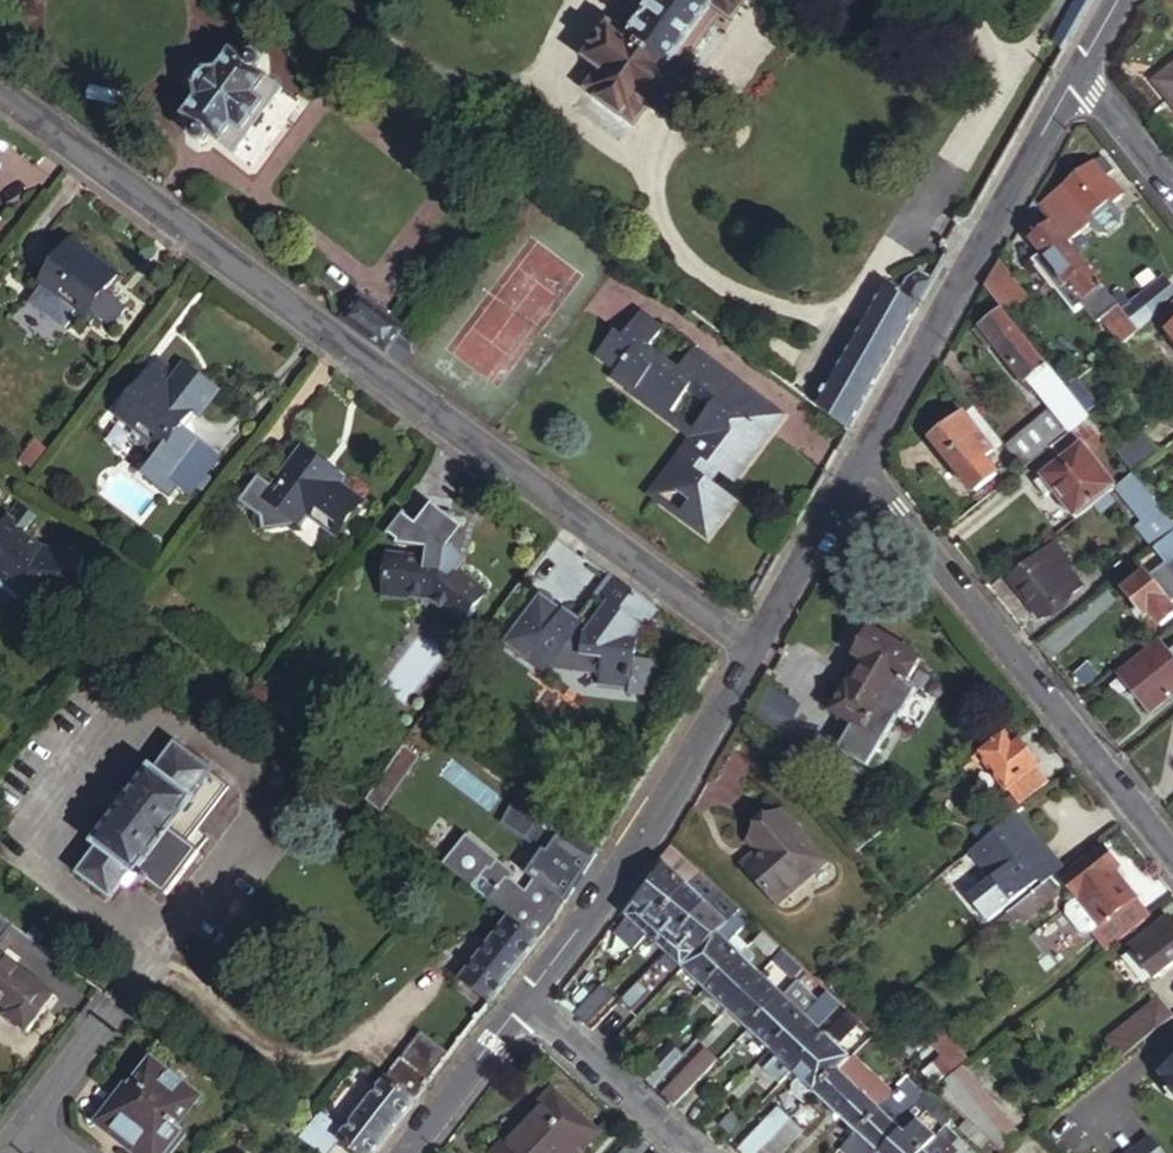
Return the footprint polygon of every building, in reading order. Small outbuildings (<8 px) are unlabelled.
[(730,0),(662,0),(629,44),(625,41),(603,71),(651,107),(674,77),(669,73),(717,9),(722,12),(730,0)] [(722,12),(725,14),(736,21),(751,0),(730,0),(722,12)] [(722,12),(717,9),(669,73),(674,77),(677,79),(725,14),(722,12)] [(603,71),(625,41),(611,31),(589,61),(603,71)] [(267,80),(255,71),(261,63),(262,60),(259,57),(258,56),(255,55),(251,55),(245,63),(234,55),(221,74),(213,73),(197,95),(199,102),(185,121),(200,133),(196,133),(192,136),(191,141),(192,146),(196,148),(201,148),(205,145),(207,141),(205,136),(217,145),(231,155),(244,139),(267,109),(282,91),(267,80)] [(1156,80),(1172,102),(1172,66),(1156,80)] [(636,128),(651,107),(603,71),(587,92),(636,128)] [(677,79),(674,77),(651,107),(665,118),(688,87),(677,79)] [(1100,179),(1108,173),(1098,160),(1090,167),(1100,179)] [(1090,167),(1038,209),(1053,228),(1068,246),(1090,227),(1098,238),(1105,238),(1119,226),(1120,218),(1110,206),(1121,197),(1112,185),(1108,188),(1100,179),(1090,167)] [(15,197),(0,186),(0,217),(15,197)] [(1115,305),(1068,246),(1053,228),(1033,244),(1041,256),(1035,263),(1070,308),(1077,303),(1093,323),(1100,318),(1115,305)] [(43,283),(60,296),(81,311),(77,318),(84,323),(93,312),(114,326),(129,305),(110,291),(122,276),(75,241),(43,283)] [(1027,300),(997,264),(983,288),(1004,313),(1007,316),(1027,300)] [(1153,317),(1172,300),(1172,289),(1162,275),(1118,310),(1135,331),(1153,317)] [(893,294),(917,308),(929,287),(912,277),(904,278),(893,294)] [(810,407),(846,434),(917,308),(893,294),(879,287),(810,407)] [(60,296),(52,307),(73,323),(77,318),(81,311),(60,296)] [(1153,317),(1172,343),(1172,300),(1153,317)] [(1115,305),(1100,318),(1120,343),(1135,331),(1118,310),(1115,305)] [(1007,316),(1004,313),(981,331),(1026,386),(1029,383),(1048,368),(1007,316)] [(690,365),(685,361),(680,369),(652,348),(664,334),(643,319),(627,339),(618,332),(597,358),(616,372),(612,378),(670,422),(688,397),(709,413),(696,432),(714,445),(674,497),(686,507),(678,518),(704,538),(731,503),(710,487),(717,478),(729,486),(764,441),(760,437),(771,422),(777,425),(779,422),(731,387),(726,393),(702,375),(690,365)] [(193,360),(174,344),(161,360),(164,362),(133,400),(151,414),(143,424),(162,440),(166,435),(172,440),(156,460),(180,479),(205,448),(200,445),(215,426),(196,412),(208,397),(213,401),(232,377),(200,352),(193,360)] [(698,347),(685,361),(690,365),(698,355),(702,350),(698,347)] [(698,355),(690,365),(702,375),(710,364),(698,355)] [(1048,408),(1000,445),(1023,473),(1051,450),(1090,420),(1048,368),(1029,383),(1048,408)] [(1005,473),(964,419),(932,443),(962,481),(966,479),(977,493),(1005,473)] [(1089,457),(1106,442),(1090,420),(1051,450),(1062,464),(1036,485),(1046,498),(1055,492),(1077,520),(1116,489),(1089,457)] [(205,448),(220,430),(215,426),(200,445),(205,448)] [(1137,429),(1113,448),(1131,471),(1155,451),(1137,429)] [(714,445),(696,432),(648,495),(678,518),(686,507),(674,497),(714,445)] [(348,477),(309,446),(276,488),(261,477),(242,501),(264,518),(265,530),(295,527),(301,519),(308,524),(314,516),(341,535),(368,502),(344,483),(348,477)] [(1133,512),(1151,497),(1133,475),(1116,489),(1133,512)] [(1172,537),(1172,524),(1151,497),(1133,512),(1141,522),(1136,527),(1154,551),(1158,548),(1172,537)] [(2,555),(33,582),(40,583),(41,589),(70,589),(69,543),(52,543),(33,527),(36,520),(17,504),(0,525),(0,535),(4,539),(2,555)] [(418,544),(417,548),(430,550),(428,560),(390,554),(384,594),(407,598),(407,594),(435,599),(467,621),(492,591),(466,571),(455,563),(448,561),(450,553),(454,553),(455,545),(455,544),(459,521),(461,513),(446,511),(434,509),(424,507),(420,527),(404,525),(402,542),(418,544)] [(401,546),(417,548),(418,544),(402,542),(404,525),(420,527),(408,517),(394,536),(401,546)] [(459,521),(455,544),(469,529),(459,521)] [(1158,548),(1169,564),(1170,565),(1172,563),(1172,537),(1158,548)] [(455,563),(466,571),(474,560),(455,545),(454,553),(450,553),(448,561),(455,563)] [(1075,593),(1044,555),(1010,581),(1041,620),(1075,593)] [(1147,575),(1126,592),(1147,619),(1150,616),(1162,631),(1172,621),(1172,608),(1172,607),(1172,606),(1172,563),(1170,565),(1169,564),(1150,578),(1147,575)] [(628,580),(610,567),(599,582),(616,595),(628,580)] [(659,603),(628,580),(616,595),(626,603),(623,608),(644,623),(659,603)] [(616,595),(599,582),(577,611),(592,623),(601,610),(603,612),(612,600),(616,595)] [(592,623),(577,611),(564,603),(560,608),(541,595),(509,637),(549,667),(554,660),(562,666),(603,612),(601,610),(592,623)] [(626,603),(616,595),(612,600),(623,608),(626,603)] [(623,608),(612,600),(603,612),(615,620),(623,608)] [(638,631),(644,623),(623,608),(615,620),(603,612),(562,666),(577,677),(594,656),(607,666),(605,678),(634,686),(633,692),(657,697),(664,660),(652,658),(637,656),(638,631)] [(866,667),(840,714),(828,705),(824,702),(822,707),(844,720),(851,725),(836,751),(864,768),(878,745),(880,747),(911,690),(905,686),(919,661),(869,632),(853,660),(866,667)] [(1163,645),(1122,678),(1154,719),(1172,704),(1172,657),(1163,645)] [(840,714),(866,667),(853,660),(828,705),(840,714)] [(788,724),(799,711),(778,693),(767,707),(788,724)] [(1013,744),(1003,733),(978,753),(982,758),(1019,804),(1045,783),(1034,769),(1039,766),(1019,739),(1013,744)] [(212,772),(176,746),(153,775),(150,773),(97,843),(100,846),(79,875),(111,900),(133,871),(166,896),(199,852),(189,844),(231,789),(211,775),(212,772)] [(978,753),(970,759),(974,765),(982,758),(978,753)] [(774,897),(822,858),(782,809),(749,836),(758,848),(743,861),(774,897)] [(997,832),(976,849),(998,876),(973,895),(993,919),(1050,875),(1051,877),(1058,871),(1013,816),(995,831),(997,832)] [(983,822),(966,837),(976,849),(997,832),(995,831),(983,822)] [(469,839),(458,852),(520,902),(550,926),(565,903),(541,884),(532,894),(511,877),(513,873),(469,839)] [(704,871),(674,843),(663,857),(669,862),(629,913),(649,933),(704,871)] [(1108,951),(1148,917),(1114,873),(1118,870),(1101,848),(1061,880),(1068,890),(1077,897),(1079,899),(1063,912),(1086,941),(1094,934),(1108,951)] [(520,902),(458,852),(447,867),(495,905),(509,916),(520,902)] [(534,870),(559,894),(576,877),(551,853),(534,870)] [(723,888),(704,871),(649,933),(668,951),(723,888)] [(1048,881),(1007,913),(1014,921),(1021,916),(1025,920),(1059,894),(1048,881)] [(686,968),(720,931),(730,920),(742,907),(723,888),(668,951),(686,968)] [(461,981),(491,1003),(550,926),(520,902),(509,916),(461,981)] [(756,920),(742,907),(730,920),(741,930),(745,933),(756,920)] [(649,933),(629,913),(618,926),(639,945),(649,933)] [(13,924),(0,916),(0,944),(13,924)] [(1112,962),(1137,994),(1172,964),(1172,925),(1168,919),(1112,962)] [(741,930),(730,920),(720,931),(731,941),(741,930)] [(768,931),(762,925),(756,932),(762,937),(768,931)] [(731,941),(720,931),(686,968),(708,989),(742,951),(731,941)] [(779,942),(768,931),(762,937),(774,948),(779,942)] [(805,966),(779,942),(774,948),(778,952),(762,969),(727,1007),(749,1027),(783,990),(771,979),(780,971),(792,980),(805,966)] [(727,1007),(762,969),(742,951),(708,989),(727,1007)] [(0,956),(0,1010),(1,1011),(0,1012),(0,1017),(19,1030),(48,993),(0,956)] [(792,980),(783,990),(749,1027),(772,1050),(822,997),(830,989),(805,966),(792,980)] [(708,989),(686,968),(674,980),(697,1001),(708,989)] [(604,984),(576,1016),(587,1027),(617,995),(604,984)] [(844,1019),(822,997),(772,1050),(777,1054),(764,1068),(782,1085),(795,1071),(844,1019)] [(1123,1054),(1172,1016),(1158,1000),(1110,1037),(1123,1054)] [(622,1004),(606,1021),(620,1034),(636,1017),(622,1004)] [(886,1010),(868,1025),(877,1033),(884,1029),(880,1025),(891,1015),(886,1010)] [(792,1095),(806,1109),(819,1095),(854,1057),(842,1047),(856,1031),(844,1019),(795,1071),(800,1075),(793,1083),(792,1095)] [(933,1082),(965,1058),(940,1026),(927,1037),(919,1026),(899,1048),(911,1059),(929,1041),(941,1056),(924,1069),(933,1082)] [(429,1081),(449,1056),(419,1032),(399,1057),(429,1081)] [(655,1088),(683,1056),(672,1045),(643,1077),(655,1088)] [(819,1095),(860,1133),(912,1080),(909,1077),(905,1081),(866,1045),(854,1057),(819,1095)] [(399,1057),(383,1075),(415,1101),(429,1081),(399,1057)] [(697,1061),(665,1097),(676,1107),(708,1072),(697,1061)] [(150,1064),(102,1125),(137,1152),(153,1152),(195,1098),(150,1064)] [(1161,1073),(1172,1088),(1172,1064),(1161,1073)] [(934,1087),(943,1096),(1003,1152),(1004,1152),(1021,1136),(962,1066),(934,1087)] [(350,1152),(374,1152),(415,1101),(383,1075),(332,1139),(350,1152)] [(913,1130),(898,1116),(915,1098),(930,1111),(936,1104),(912,1080),(860,1133),(846,1148),(852,1152),(884,1152),(902,1133),(907,1137),(913,1130)] [(597,1130),(553,1090),(496,1152),(576,1152),(597,1130)] [(936,1104),(930,1111),(943,1124),(950,1116),(936,1104)] [(806,1109),(794,1122),(804,1131),(816,1118),(806,1109)] [(748,1152),(765,1152),(794,1122),(781,1110),(743,1148),(748,1152)] [(742,1123),(733,1115),(723,1126),(733,1134),(742,1123)] [(943,1124),(948,1128),(955,1121),(950,1116),(943,1124)] [(308,1122),(296,1138),(314,1152),(319,1146),(326,1137),(308,1122)] [(804,1131),(794,1122),(765,1152),(784,1152),(804,1131)] [(954,1145),(960,1139),(948,1128),(942,1134),(954,1145)] [(932,1146),(913,1130),(907,1137),(902,1133),(884,1152),(926,1152),(927,1152),(932,1146)] [(927,1152),(928,1152),(957,1152),(960,1150),(954,1145),(942,1134),(932,1146),(927,1152)] [(1128,1152),(1164,1152),(1150,1135),(1128,1152)] [(960,1139),(954,1145),(960,1150),(957,1152),(975,1152),(960,1139)]
